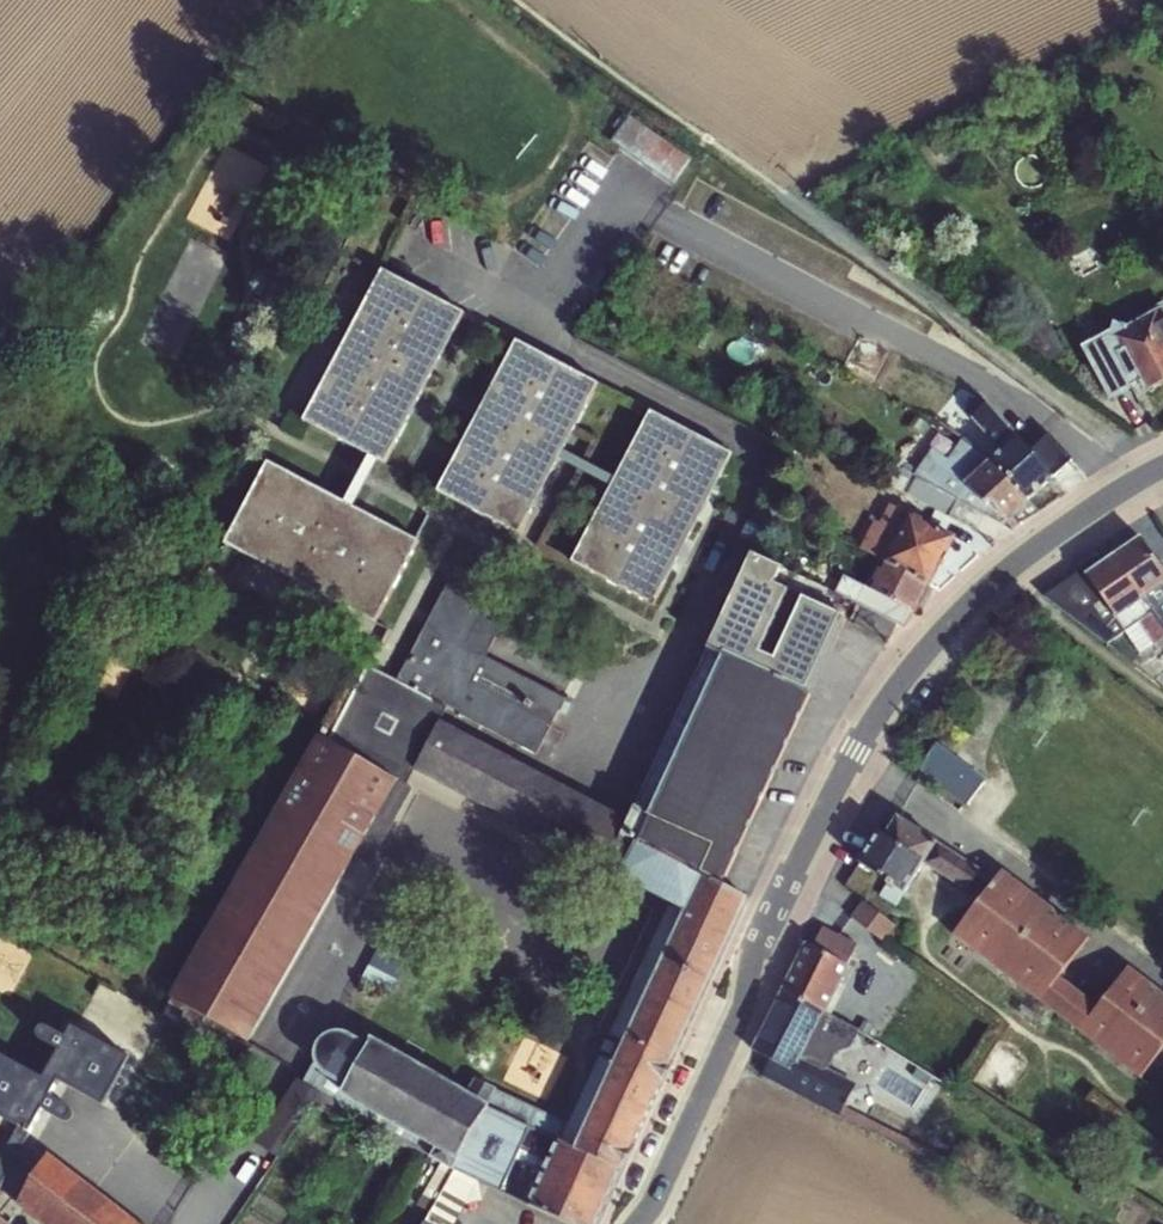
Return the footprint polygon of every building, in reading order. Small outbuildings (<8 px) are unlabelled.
[(629,121),(612,145),(665,182),(682,157),(629,121)] [(230,142),(195,218),(242,240),(278,165),(230,142)] [(381,270),(302,422),(385,466),(465,315),(381,270)] [(1131,392),(1130,387),(1138,383),(1146,396),(1162,387),(1162,302),(1128,326),(1113,322),(1110,331),(1080,347),(1110,403),(1131,392)] [(516,341),(436,492),(519,537),(599,385),(516,341)] [(988,460),(1028,503),(1054,480),(1052,475),(1073,456),(1049,430),(1027,449),(991,408),(978,396),(963,410),(997,450),(988,460)] [(650,412),(570,564),(653,607),(733,456),(650,412)] [(1028,503),(988,460),(961,441),(947,459),(931,449),(912,477),(891,467),(882,480),(895,486),(891,497),(945,527),(958,503),(1001,526),(1028,503)] [(266,462),(223,545),(375,625),(419,542),(266,462)] [(881,561),(930,587),(956,537),(908,512),(906,513),(894,507),(869,554),(881,561)] [(1162,633),(1162,570),(1140,536),(1110,556),(1162,633)] [(536,759),(566,700),(486,657),(508,616),(447,584),(397,681),(368,667),(328,742),(317,736),(169,999),(248,1045),(354,858),(398,782),(406,787),(414,773),(454,794),(617,879),(668,906),(684,914),(574,1150),(558,1141),(556,1139),(546,1163),(527,1206),(564,1223),(600,1223),(621,1174),(748,900),(723,886),(811,696),(846,619),(820,607),(802,599),(774,660),(761,654),(789,593),(774,586),(782,570),(751,555),(740,580),(708,652),(635,808),(628,822),(441,722),(447,711),(536,759)] [(1110,556),(1085,574),(1125,633),(1140,656),(1154,647),(1157,652),(1162,650),(1162,651),(1162,633),(1110,556)] [(930,587),(881,561),(867,588),(843,576),(834,594),(861,608),(854,624),(888,642),(896,626),(902,628),(911,613),(916,615),(930,587)] [(1125,633),(1085,574),(1082,571),(1044,598),(1107,646),(1125,633)] [(447,711),(441,722),(529,769),(536,759),(447,711)] [(936,740),(919,768),(975,802),(992,774),(936,740)] [(398,782),(354,858),(369,867),(413,791),(406,787),(398,782)] [(888,884),(878,897),(896,908),(924,866),(966,893),(980,871),(896,816),(883,834),(880,832),(860,864),(888,884)] [(951,936),(1140,1080),(1162,1051),(1162,995),(1129,968),(1097,1007),(1060,977),(1090,938),(1001,872),(951,936)] [(855,921),(883,929),(888,910),(860,903),(855,921)] [(684,914),(668,906),(609,1035),(603,1033),(596,1035),(591,1049),(594,1055),(598,1058),(567,1125),(496,1092),(472,1079),(466,1093),(490,1107),(458,1163),(338,1095),(343,1088),(333,1082),(323,1076),(319,1073),(315,1066),(313,1064),(303,1084),(296,1079),(254,1144),(277,1159),(311,1108),(319,1096),(352,1115),(386,1135),(421,1155),(428,1159),(453,1172),(480,1184),(501,1194),(521,1151),(546,1163),(556,1139),(558,1141),(574,1150),(684,914)] [(781,992),(827,1014),(858,945),(822,927),(812,947),(804,943),(781,992)] [(384,933),(360,983),(390,998),(415,948),(384,933)] [(827,1014),(781,992),(753,1051),(770,1060),(762,1080),(927,1161),(933,1152),(845,1108),(857,1085),(827,1070),(835,1055),(851,1048),(859,1032),(827,1014)] [(0,1152),(0,1188),(40,1109),(58,1120),(62,1121),(65,1118),(67,1115),(67,1112),(65,1109),(46,1099),(55,1084),(102,1108),(127,1061),(69,1029),(63,1040),(48,1032),(41,1031),(37,1034),(35,1038),(36,1042),(56,1054),(39,1082),(0,1061),(0,1120),(14,1127),(0,1152)] [(490,1107),(466,1093),(370,1039),(367,1046),(349,1036),(345,1034),(335,1033),(325,1036),(319,1043),(315,1051),(314,1059),(315,1066),(319,1073),(323,1076),(333,1082),(343,1088),(338,1095),(458,1163),(490,1107)] [(319,1096),(311,1108),(345,1127),(352,1115),(319,1096)] [(421,1155),(386,1135),(380,1147),(415,1167),(421,1155)] [(48,1154),(15,1205),(40,1223),(137,1223),(48,1154)] [(453,1172),(438,1164),(416,1205),(430,1211),(424,1223),(425,1223),(455,1223),(466,1207),(485,1202),(480,1184),(453,1172)]
